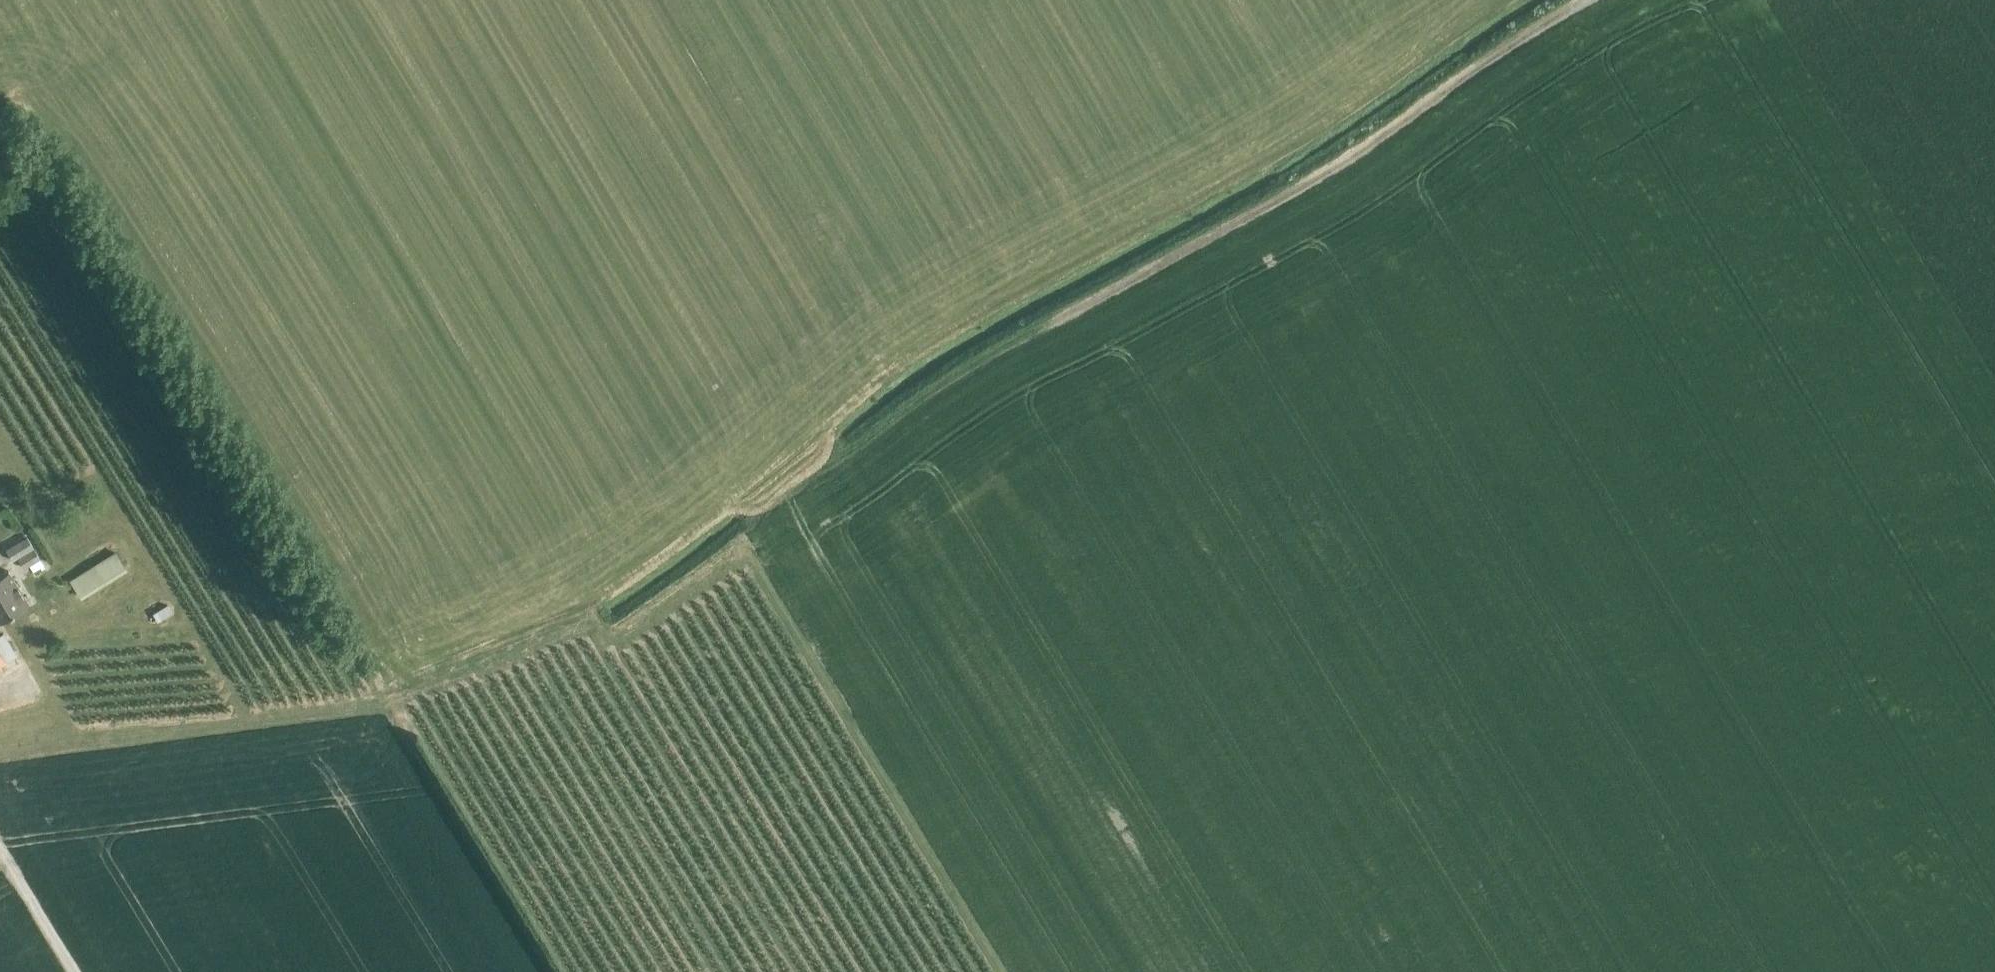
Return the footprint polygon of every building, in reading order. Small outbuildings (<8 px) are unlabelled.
[(40,558),(27,536),(5,550),(12,561),(17,558),(24,568),(40,558)] [(125,567),(115,552),(69,581),(79,596),(125,567)] [(28,603),(8,570),(0,574),(0,620),(28,603)] [(167,606),(153,614),(158,622),(172,613),(167,606)] [(15,654),(2,632),(0,633),(0,663),(15,654)]
